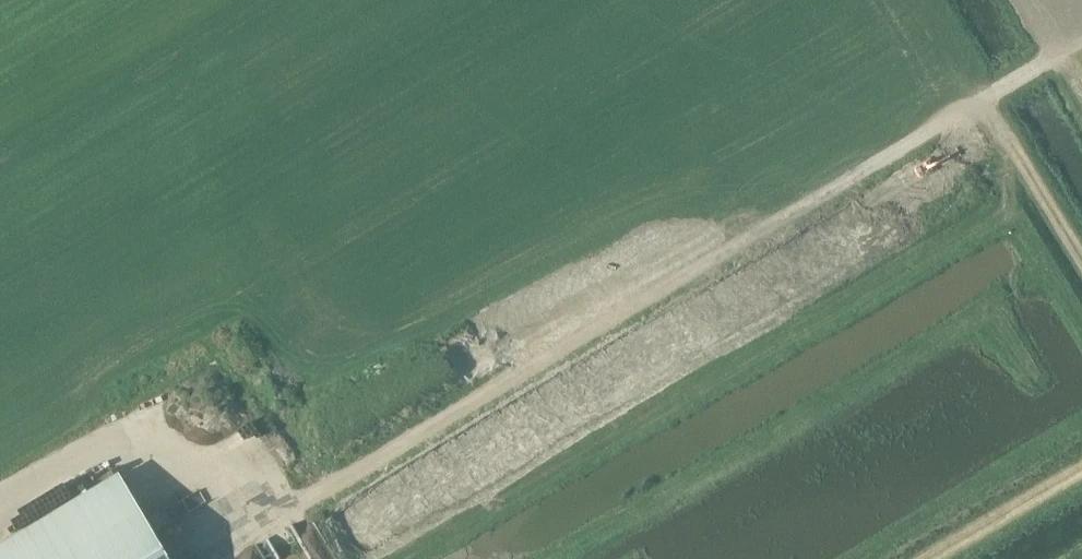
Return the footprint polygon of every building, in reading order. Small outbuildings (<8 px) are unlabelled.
[(119,472),(0,544),(0,558),(171,558),(119,472)] [(203,558),(228,558),(222,549),(203,558)] [(269,556),(271,558),(283,558),(278,551),(269,556)]
